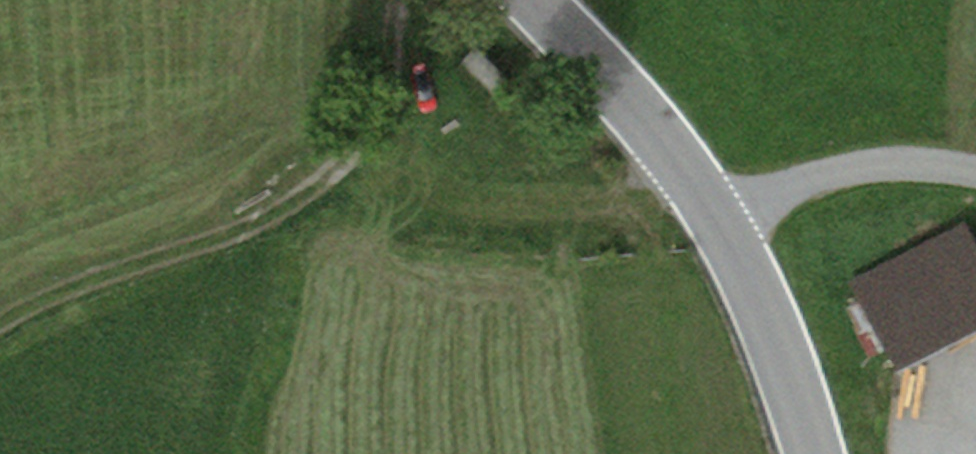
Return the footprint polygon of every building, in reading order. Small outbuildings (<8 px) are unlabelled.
[(960,223),(847,282),(899,380),(975,340),(975,253),(960,223)]
